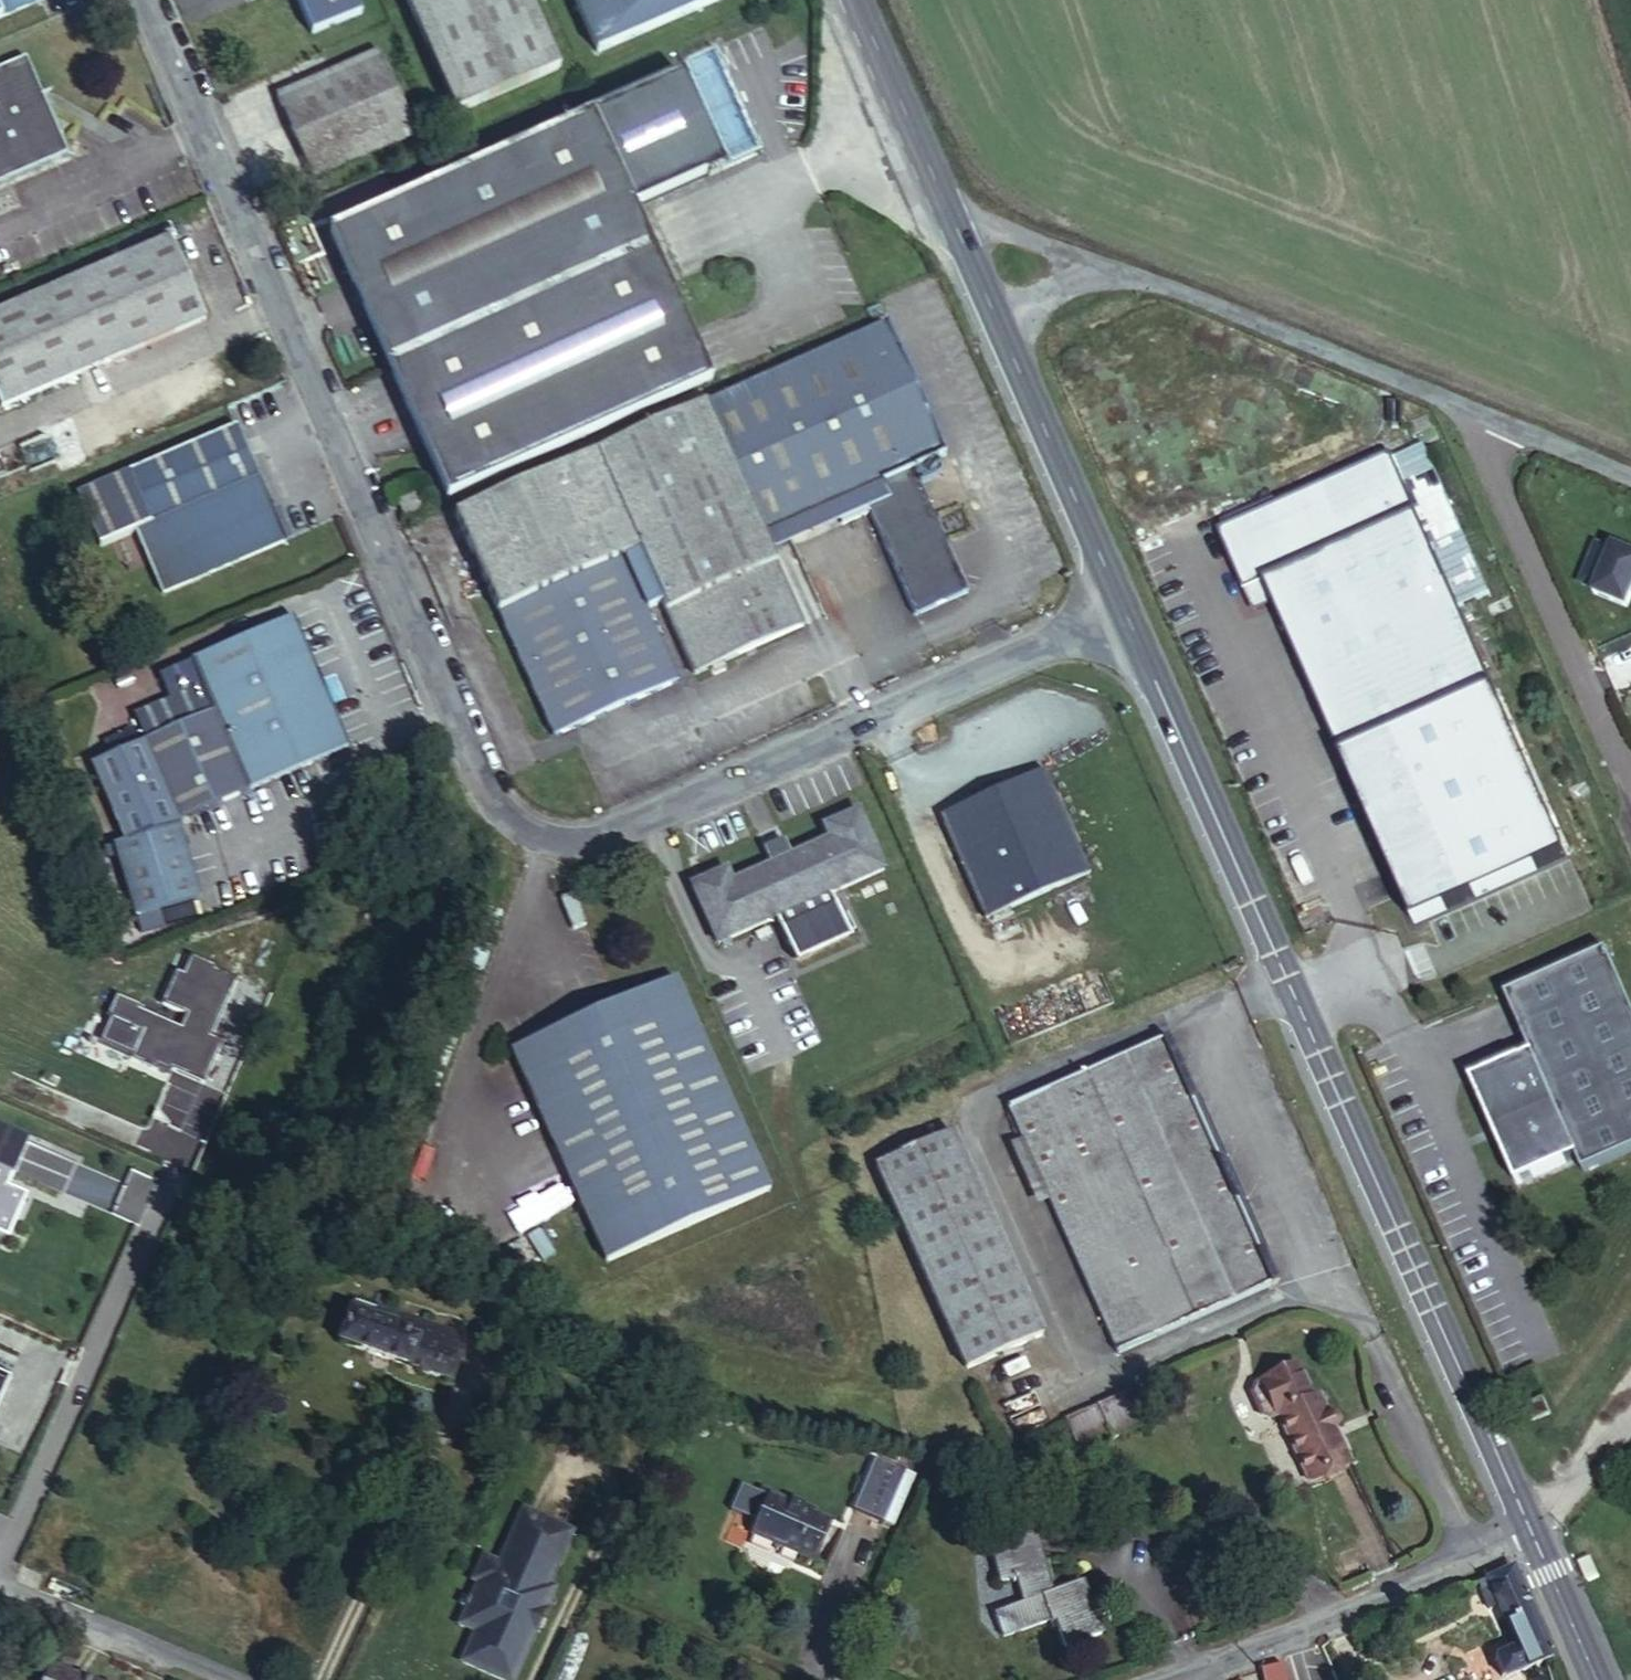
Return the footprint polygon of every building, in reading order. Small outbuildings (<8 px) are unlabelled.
[(40,1),(39,0),(0,0),(0,18),(40,1)] [(310,38),(362,16),(355,0),(294,0),(310,38)] [(456,115),(558,70),(528,0),(405,0),(456,115)] [(595,57),(721,2),(720,0),(570,0),(595,57)] [(277,99),(311,180),(414,136),(380,55),(277,99)] [(0,69),(0,184),(65,157),(24,59),(0,69)] [(602,117),(326,234),(449,501),(571,447),(584,441),(677,400),(685,397),(715,383),(602,117)] [(1,407),(206,320),(171,239),(0,312),(0,405),(1,407)] [(822,508),(860,492),(862,497),(868,511),(914,615),(970,591),(921,483),(934,476),(933,471),(937,469),(942,467),(938,457),(947,452),(891,325),(728,397),(755,460),(783,524),(763,533),(767,543),(826,518),(822,508)] [(685,397),(677,400),(684,417),(692,413),(685,397)] [(728,397),(707,407),(734,469),(755,460),(728,397)] [(591,458),(575,465),(617,561),(639,552),(662,603),(694,676),(711,668),(723,663),(804,626),(771,552),(767,543),(763,533),(783,524),(755,460),(734,469),(707,407),(692,413),(684,417),(591,458)] [(137,533),(164,594),(287,541),(239,427),(128,474),(82,493),(104,546),(137,533)] [(584,441),(571,447),(578,463),(591,458),(584,441)] [(1278,598),(1345,753),(1499,686),(1396,450),(1222,525),(1249,586),(1269,577),(1278,598)] [(617,561),(575,465),(457,517),(499,613),(617,561)] [(942,468),(942,467),(937,469),(933,471),(934,476),(939,474),(940,474),(941,473),(942,472),(942,471),(943,471),(943,469),(942,468)] [(826,518),(767,543),(771,552),(868,511),(862,497),(860,492),(822,508),(826,518)] [(1581,579),(1595,585),(1594,589),(1627,603),(1630,593),(1630,548),(1628,547),(1613,541),(1611,546),(1597,540),(1581,579)] [(645,612),(662,603),(639,552),(617,561),(499,613),(552,740),(677,684),(645,612)] [(1269,577),(1249,586),(1258,607),(1278,598),(1269,577)] [(308,674),(314,672),(293,622),(204,660),(222,703),(265,685),(270,697),(233,713),(243,734),(280,719),(285,729),(251,744),(269,784),(349,750),(327,701),(320,704),(308,674)] [(245,795),(269,784),(251,744),(285,729),(280,719),(243,734),(233,713),(270,697),(265,685),(222,703),(204,660),(189,667),(200,692),(187,697),(197,720),(197,722),(210,716),(245,795)] [(723,663),(711,668),(715,676),(726,671),(723,663)] [(327,701),(314,672),(308,674),(320,704),(327,701)] [(197,722),(197,720),(142,744),(176,824),(245,795),(210,716),(197,722)] [(939,817),(984,921),(1089,873),(1045,772),(939,817)] [(692,887),(718,944),(883,872),(858,814),(824,829),(831,842),(731,885),(725,872),(692,887)] [(114,848),(136,919),(199,899),(176,828),(114,848)] [(798,970),(852,947),(836,910),(782,933),(798,970)] [(163,911),(136,920),(142,936),(168,928),(163,911)] [(1484,1092),(1514,1161),(1527,1155),(1535,1172),(1579,1152),(1586,1168),(1630,1149),(1630,995),(1610,948),(1509,993),(1534,1050),(1490,1070),(1497,1086),(1484,1092)] [(172,1070),(202,1083),(221,1040),(210,1035),(235,977),(215,968),(216,966),(190,954),(182,973),(175,970),(160,1004),(185,1014),(180,1027),(139,1009),(140,1006),(115,995),(106,1016),(110,1018),(100,1042),(131,1056),(130,1059),(157,1071),(158,1067),(171,1072),(172,1070)] [(514,1052),(609,1263),(770,1189),(675,978),(514,1052)] [(1009,1107),(1118,1354),(1273,1287),(1163,1039),(1009,1107)] [(1519,1179),(1535,1172),(1527,1155),(1514,1161),(1484,1092),(1497,1086),(1490,1070),(1473,1077),(1519,1179)] [(9,1229),(24,1194),(5,1185),(26,1137),(0,1125),(0,1225),(9,1229)] [(876,1166),(966,1370),(1043,1336),(952,1132),(876,1166)] [(131,1172),(119,1207),(142,1215),(154,1180),(131,1172)] [(0,1225),(0,1234),(6,1236),(9,1229),(0,1225)] [(354,1302),(339,1345),(452,1383),(467,1340),(354,1302)] [(1331,1431),(1335,1429),(1337,1426),(1338,1423),(1338,1421),(1336,1419),(1333,1418),(1331,1418),(1329,1419),(1319,1397),(1295,1409),(1286,1391),(1269,1400),(1309,1483),(1350,1463),(1339,1439),(1335,1441),(1331,1431)] [(1112,1441),(1144,1426),(1128,1392),(1066,1419),(1079,1448),(1109,1434),(1112,1441)] [(1339,1439),(1335,1429),(1331,1431),(1335,1441),(1339,1439)] [(853,1514),(897,1528),(914,1474),(871,1459),(853,1514)] [(801,1512),(804,1504),(791,1498),(787,1506),(766,1497),(751,1532),(772,1541),(776,1551),(786,1547),(816,1560),(831,1525),(815,1518),(801,1512)] [(818,1511),(804,1504),(801,1512),(815,1518),(818,1511)] [(574,1532),(524,1510),(500,1565),(484,1558),(474,1582),(479,1584),(472,1600),(466,1598),(461,1607),(468,1610),(460,1627),(476,1634),(466,1657),(492,1669),(498,1654),(522,1665),(538,1629),(532,1626),(538,1613),(544,1616),(556,1589),(550,1586),(574,1532)] [(1053,1618),(1066,1649),(1101,1635),(1081,1583),(1039,1599),(1033,1585),(1044,1580),(1035,1533),(1016,1537),(1015,1533),(990,1543),(998,1584),(1014,1579),(1025,1605),(995,1617),(1003,1637),(1053,1618)] [(1551,1660),(1512,1570),(1484,1582),(1486,1587),(1496,1609),(1513,1649),(1490,1659),(1499,1679),(1505,1679),(1524,1672),(1551,1660)] [(1496,1609),(1486,1587),(1477,1591),(1487,1613),(1496,1609)] [(538,1629),(544,1616),(538,1613),(532,1626),(538,1629)] [(522,1665),(498,1654),(492,1669),(466,1657),(462,1665),(497,1679),(515,1679),(522,1665)] [(1262,1672),(1264,1679),(1284,1679),(1281,1667),(1262,1672)] [(67,1674),(54,1670),(50,1679),(65,1679),(67,1674)]
